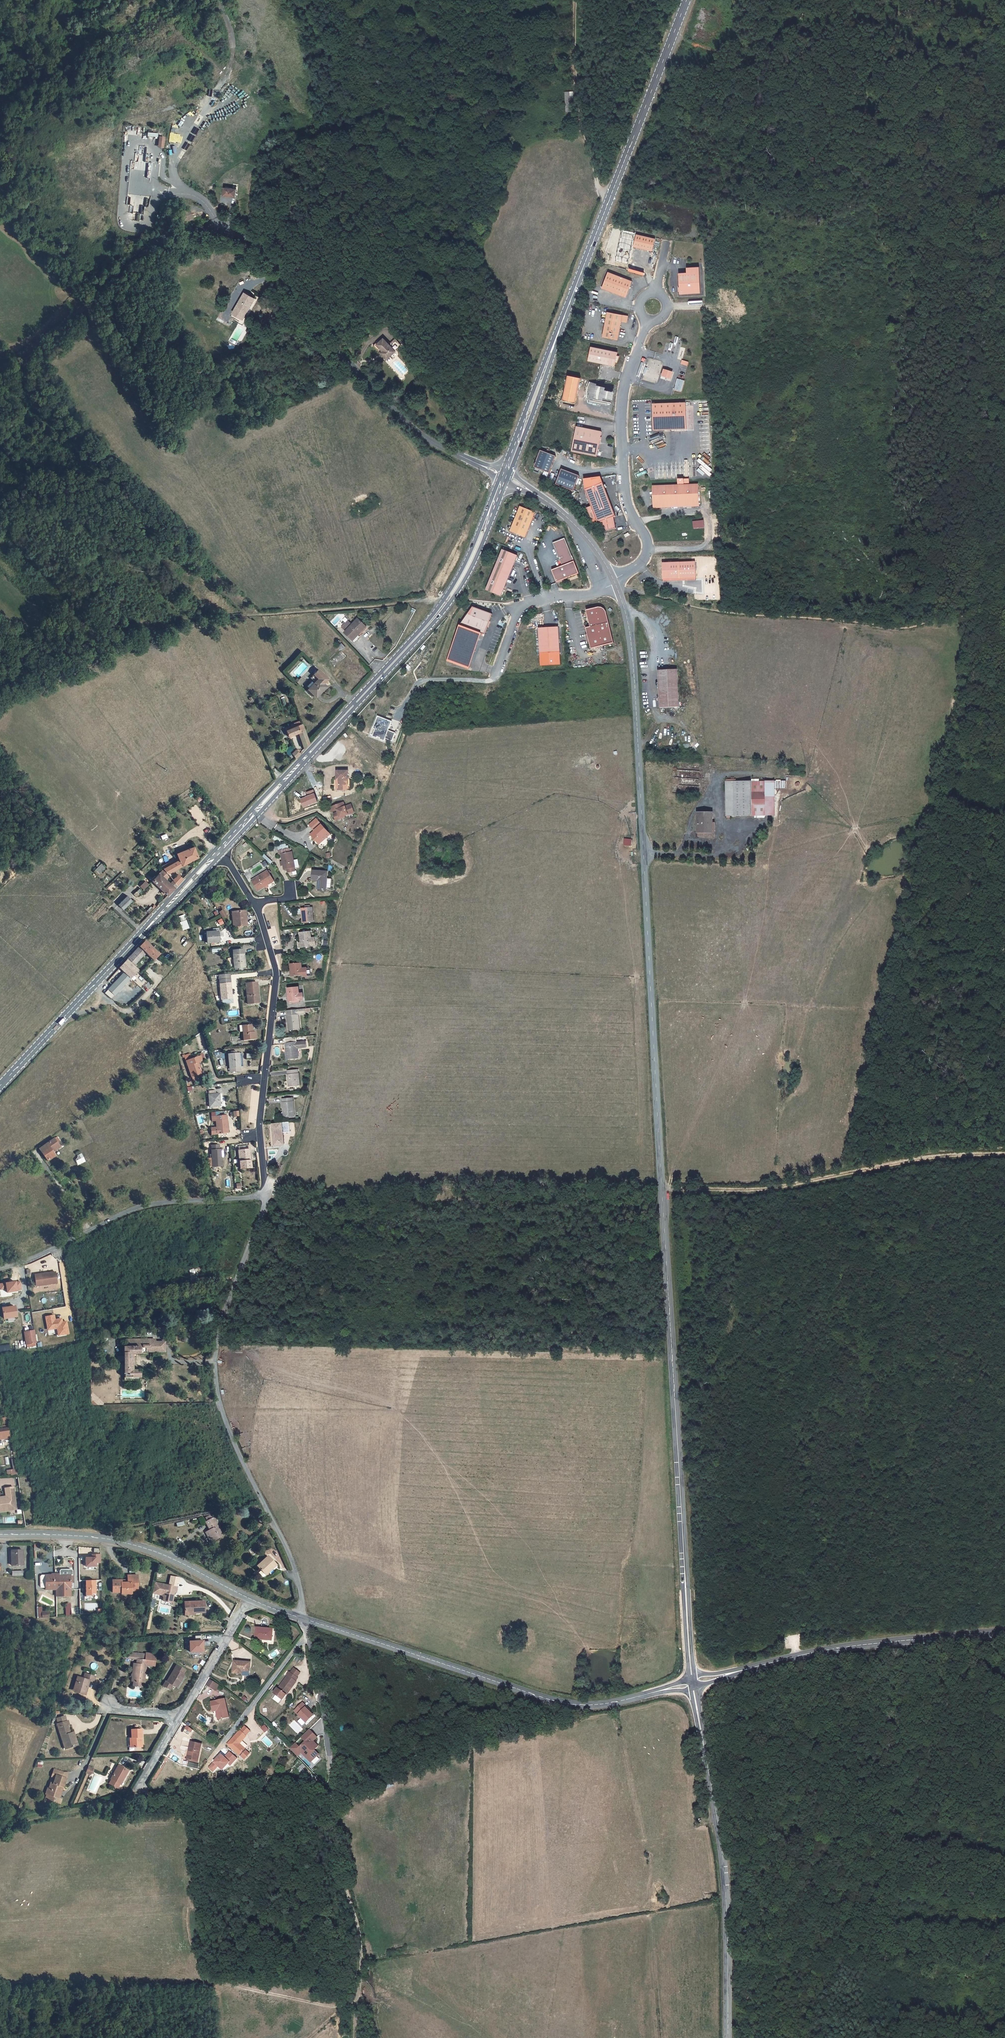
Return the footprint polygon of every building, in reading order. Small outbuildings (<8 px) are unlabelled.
[(225,193),(237,195),(238,187),(226,185),(225,193)] [(131,212),(142,213),(143,206),(146,206),(147,196),(131,195),(130,198),(132,198),(131,212)] [(191,207),(181,211),(185,220),(194,216),(191,207)] [(641,229),(637,241),(656,246),(659,233),(641,229)] [(691,268),(683,268),(683,289),(704,289),(703,263),(691,263),(691,268)] [(611,267),(605,283),(629,293),(635,276),(611,267)] [(253,292),(243,287),(231,308),(240,313),(247,300),(249,300),(253,292)] [(108,306),(102,301),(99,304),(105,310),(108,306)] [(631,311),(610,307),(605,332),(621,335),(624,317),(630,318),(631,311)] [(387,353),(392,358),(401,350),(389,336),(382,343),(389,352),(387,353)] [(594,342),(591,356),(617,361),(618,358),(620,358),(622,352),(620,351),(620,348),(594,342)] [(661,377),(671,380),(673,372),(663,369),(661,377)] [(565,395),(578,398),(583,373),(571,370),(565,395)] [(676,387),(683,389),(687,378),(680,376),(676,387)] [(656,427),(688,426),(688,400),(655,401),(656,427)] [(603,429),(579,423),(573,448),(598,454),(603,429)] [(536,463),(551,469),(557,453),(542,447),(536,463)] [(557,481),(575,488),(580,473),(563,466),(557,481)] [(680,484),(657,484),(657,502),(699,501),(698,483),(690,484),(690,477),(679,477),(680,484)] [(617,514),(604,480),(586,487),(598,520),(599,520),(606,530),(617,528),(615,514),(617,514)] [(511,528),(526,535),(537,510),(522,503),(511,528)] [(554,541),(563,564),(552,568),(557,580),(579,572),(566,536),(554,541)] [(486,586),(501,592),(518,553),(503,547),(486,586)] [(695,560),(662,561),(663,578),(696,577),(695,560)] [(474,605),(461,623),(485,633),(494,612),(474,605)] [(590,627),(585,628),(590,649),(613,644),(606,612),(604,610),(602,608),(599,607),(586,610),(590,627)] [(353,642),(366,628),(356,619),(343,633),(353,642)] [(558,626),(539,627),(539,652),(559,651),(558,626)] [(324,680),(329,675),(320,666),(312,675),(314,677),(309,682),(311,684),(308,686),(316,694),(327,683),(324,680)] [(657,708),(676,707),(675,670),(655,671),(657,708)] [(388,731),(391,720),(377,716),(373,728),(375,729),(372,736),(392,741),(395,732),(388,731)] [(298,730),(305,747),(311,741),(303,720),(287,727),(289,733),(298,730)] [(337,782),(348,781),(346,767),(336,769),(337,782)] [(786,788),(786,780),(775,780),(776,788),(786,788)] [(772,819),(772,789),(772,787),(722,786),(722,818),(772,819)] [(335,807),(336,809),(332,811),(335,818),(339,816),(339,814),(346,811),(345,809),(351,807),(349,801),(343,803),(341,799),(328,805),(330,810),(335,807)] [(711,827),(707,827),(707,816),(694,816),(694,839),(711,840),(711,827)] [(310,833),(319,842),(323,838),(321,836),(328,830),(321,823),(310,833)] [(321,836),(323,838),(330,832),(328,830),(321,836)] [(181,856),(165,864),(168,869),(174,866),(200,853),(195,842),(177,849),(181,856)] [(292,848),(290,849),(290,846),(282,846),(283,851),(282,851),(284,865),(295,863),(292,848)] [(97,867),(93,871),(98,875),(105,867),(99,862),(96,866),(97,867)] [(257,880),(275,874),(270,862),(253,869),(257,880)] [(167,876),(171,872),(168,869),(165,864),(156,872),(152,869),(148,873),(153,877),(169,892),(180,881),(174,876),(171,879),(167,876)] [(168,869),(171,872),(174,876),(180,881),(184,876),(181,873),(174,866),(168,869)] [(330,874),(326,874),(326,868),(311,868),(311,876),(317,876),(316,885),(326,885),(326,884),(330,884),(330,874)] [(143,890),(149,884),(145,880),(139,886),(143,890)] [(133,896),(128,892),(119,901),(123,905),(133,896)] [(304,916),(314,915),(312,902),(302,903),(304,916)] [(234,920),(247,920),(247,909),(244,908),(243,905),(234,905),(234,920)] [(223,909),(218,912),(222,918),(227,915),(223,909)] [(186,920),(179,922),(182,931),(189,929),(186,920)] [(315,931),(311,932),(310,926),(301,927),(302,942),(311,941),(311,940),(316,939),(315,931)] [(207,937),(219,936),(219,928),(207,928),(207,937)] [(161,944),(158,947),(147,938),(142,943),(148,949),(156,956),(164,947),(161,944)] [(128,956),(135,963),(148,949),(142,943),(141,943),(128,956)] [(235,963),(245,963),(244,947),(234,947),(235,963)] [(135,963),(128,956),(121,964),(126,968),(132,974),(139,967),(135,963)] [(292,971),(306,969),(305,963),(302,963),(301,958),(290,959),(292,971)] [(117,991),(132,974),(126,968),(111,985),(117,991)] [(227,995),(231,995),(230,975),(220,975),(221,998),(226,998),(227,995)] [(246,999),(257,998),(257,977),(245,978),(246,999)] [(307,990),(298,991),(297,982),(287,983),(289,998),(295,998),(295,996),(308,995),(307,990)] [(306,1008),(306,1003),(287,1005),(289,1026),(299,1026),(297,1009),(306,1008)] [(254,1028),(251,1028),(251,1021),(243,1021),(243,1036),(255,1035),(254,1028)] [(302,1043),(307,1043),(306,1037),(286,1039),(287,1056),(298,1054),(296,1042),(302,1041),(302,1043)] [(231,1065),(238,1065),(237,1049),(228,1050),(229,1062),(231,1062),(231,1065)] [(203,1059),(207,1058),(207,1055),(192,1056),(194,1071),(204,1071),(203,1059)] [(289,1083),(299,1081),(297,1065),(287,1066),(289,1083)] [(218,1090),(212,1090),(212,1087),(208,1087),(209,1102),(219,1101),(218,1090)] [(284,1114),(295,1113),(293,1094),(283,1095),(284,1114)] [(212,1112),(212,1116),(217,1116),(217,1129),(228,1128),(226,1111),(212,1112)] [(274,1142),(282,1142),(282,1126),(273,1126),(274,1142)] [(57,1142),(54,1139),(38,1151),(46,1162),(54,1156),(51,1152),(58,1147),(55,1143),(57,1142)] [(211,1162),(219,1161),(218,1141),(210,1141),(211,1162)] [(239,1165),(248,1164),(247,1146),(237,1146),(239,1165)] [(74,1158),(77,1165),(85,1162),(82,1154),(74,1158)] [(36,1286),(53,1283),(57,1283),(56,1271),(35,1275),(36,1286)] [(17,1291),(17,1290),(22,1289),(21,1281),(16,1282),(0,1284),(1,1289),(7,1288),(7,1292),(17,1291)] [(3,1308),(5,1318),(17,1316),(15,1306),(8,1307),(3,1308)] [(55,1315),(46,1317),(48,1326),(52,1326),(52,1329),(58,1328),(59,1336),(69,1334),(67,1322),(63,1322),(62,1319),(57,1320),(55,1321),(55,1315)] [(24,1332),(26,1344),(35,1343),(36,1343),(34,1330),(24,1332)] [(159,1348),(159,1339),(151,1339),(151,1344),(145,1344),(145,1343),(143,1343),(143,1344),(124,1344),(124,1375),(139,1375),(151,1375),(151,1370),(139,1371),(139,1368),(131,1368),(131,1360),(133,1360),(133,1357),(131,1357),(131,1352),(139,1352),(139,1348),(159,1348)] [(10,1438),(8,1428),(0,1429),(0,1439),(10,1438)] [(16,1512),(10,1490),(2,1493),(4,1501),(4,1502),(0,1504),(0,1517),(16,1512)] [(211,1527),(208,1529),(214,1540),(225,1534),(214,1515),(206,1519),(211,1527)] [(212,1541),(214,1540),(208,1529),(206,1530),(212,1541)] [(23,1550),(16,1550),(16,1553),(11,1553),(11,1565),(23,1565),(23,1550)] [(97,1564),(97,1561),(103,1561),(103,1552),(94,1552),(94,1555),(87,1556),(87,1565),(97,1564)] [(256,1566),(263,1573),(274,1563),(267,1556),(256,1566)] [(275,1565),(274,1563),(263,1573),(264,1575),(275,1565)] [(71,1575),(72,1587),(74,1587),(74,1571),(72,1569),(62,1570),(61,1571),(61,1575),(71,1575)] [(47,1588),(62,1588),(62,1597),(72,1596),(72,1587),(71,1575),(61,1575),(46,1576),(47,1588)] [(130,1576),(130,1581),(115,1581),(115,1594),(124,1594),(124,1595),(134,1595),(134,1592),(141,1592),(140,1576),(130,1576)] [(170,1585),(177,1586),(178,1582),(179,1582),(180,1577),(172,1576),(170,1585)] [(94,1597),(93,1594),(97,1593),(97,1580),(87,1580),(88,1597),(94,1597)] [(156,1583),(154,1593),(164,1595),(165,1597),(165,1601),(174,1602),(176,1592),(178,1592),(178,1587),(177,1586),(170,1585),(156,1583)] [(58,1597),(62,1597),(62,1588),(47,1588),(47,1590),(57,1590),(58,1597)] [(206,1601),(186,1601),(187,1615),(197,1614),(197,1613),(207,1612),(206,1601)] [(276,1638),(277,1628),(265,1628),(260,1628),(260,1639),(269,1639),(269,1638),(276,1638)] [(198,1635),(198,1641),(192,1641),(193,1652),(195,1651),(204,1651),(206,1651),(206,1640),(205,1640),(205,1635),(198,1635)] [(136,1682),(138,1682),(146,1682),(148,1683),(148,1678),(148,1674),(152,1675),(152,1671),(149,1671),(149,1664),(158,1665),(159,1654),(148,1653),(148,1654),(142,1654),(141,1659),(140,1659),(139,1663),(136,1663),(136,1682)] [(255,1670),(255,1661),(238,1661),(238,1673),(246,1673),(247,1670),(255,1670)] [(180,1665),(170,1682),(175,1685),(179,1688),(190,1672),(180,1665)] [(297,1668),(293,1673),(300,1677),(303,1673),(297,1668)] [(301,1678),(300,1677),(293,1673),(292,1672),(290,1675),(291,1676),(281,1689),(280,1688),(276,1693),(285,1700),(289,1695),(288,1694),(294,1687),(295,1688),(299,1682),(298,1681),(301,1678)] [(78,1690),(82,1691),(81,1694),(89,1696),(93,1681),(97,1682),(99,1677),(88,1674),(87,1679),(81,1678),(78,1690)] [(221,1689),(224,1685),(215,1680),(213,1685),(221,1689)] [(172,1690),(175,1685),(170,1682),(169,1681),(166,1685),(172,1690)] [(235,1718),(231,1699),(217,1702),(221,1722),(224,1721),(223,1720),(235,1718)] [(313,1707),(310,1704),(311,1703),(307,1699),(299,1707),(311,1718),(318,1711),(313,1707)] [(70,1741),(76,1739),(74,1733),(68,1735),(67,1732),(65,1725),(68,1724),(66,1719),(56,1723),(64,1748),(72,1746),(70,1741)] [(245,1726),(240,1731),(245,1736),(250,1730),(245,1726)] [(305,1734),(310,1738),(304,1744),(300,1740),(294,1745),(300,1751),(304,1747),(306,1749),(315,1758),(323,1750),(318,1746),(322,1742),(317,1737),(321,1733),(313,1726),(305,1734)] [(141,1746),(140,1728),(130,1728),(130,1737),(130,1747),(141,1746)] [(245,1737),(245,1736),(240,1731),(239,1731),(227,1744),(239,1755),(244,1759),(249,1754),(244,1749),(239,1744),(245,1737)] [(190,1749),(192,1750),(191,1759),(200,1760),(202,1742),(192,1740),(190,1749)] [(222,1770),(228,1763),(230,1765),(236,1757),(229,1751),(224,1757),(220,1754),(208,1767),(212,1771),(217,1766),(222,1770)] [(135,1769),(125,1764),(118,1778),(128,1783),(135,1769)] [(62,1787),(64,1788),(67,1778),(62,1777),(64,1772),(55,1769),(53,1774),(57,1776),(56,1778),(54,1784),(52,1783),(50,1789),(52,1790),(51,1796),(49,1800),(59,1803),(60,1799),(58,1798),(62,1787)]
